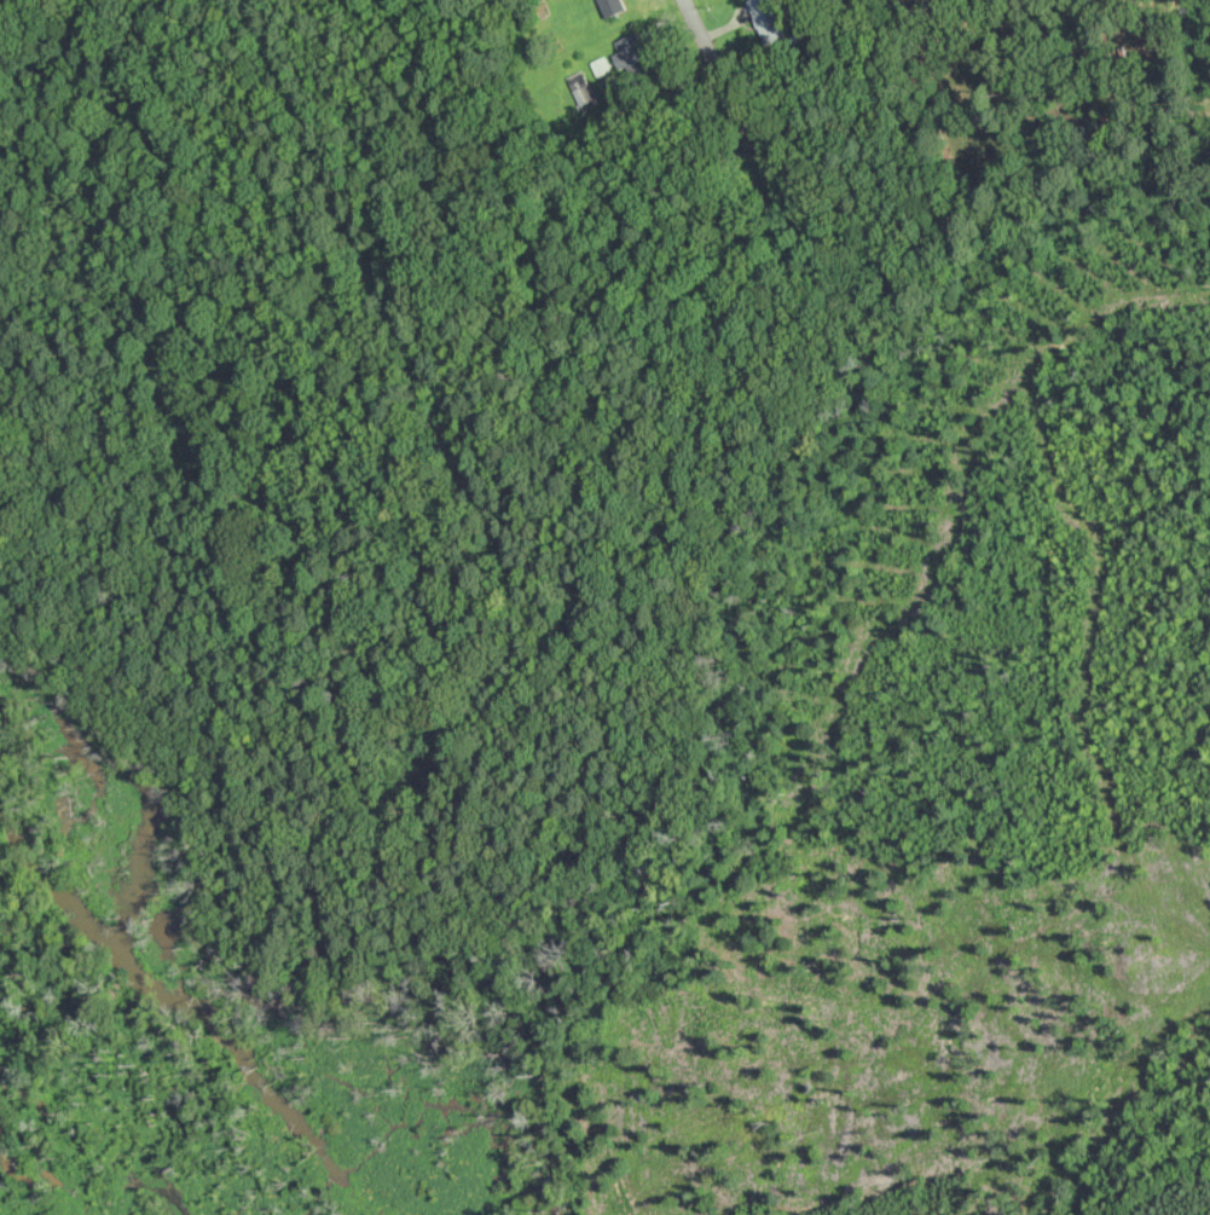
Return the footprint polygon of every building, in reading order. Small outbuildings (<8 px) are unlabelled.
[(630,7),(626,0),(601,0),(609,17),(630,7)] [(788,33),(773,0),(746,0),(766,42),(788,33)] [(614,52),(629,83),(659,69),(639,29),(614,41),(619,51),(614,52)] [(611,70),(606,56),(593,60),(598,74),(611,70)] [(562,71),(589,111),(604,100),(578,60),(562,71)]
